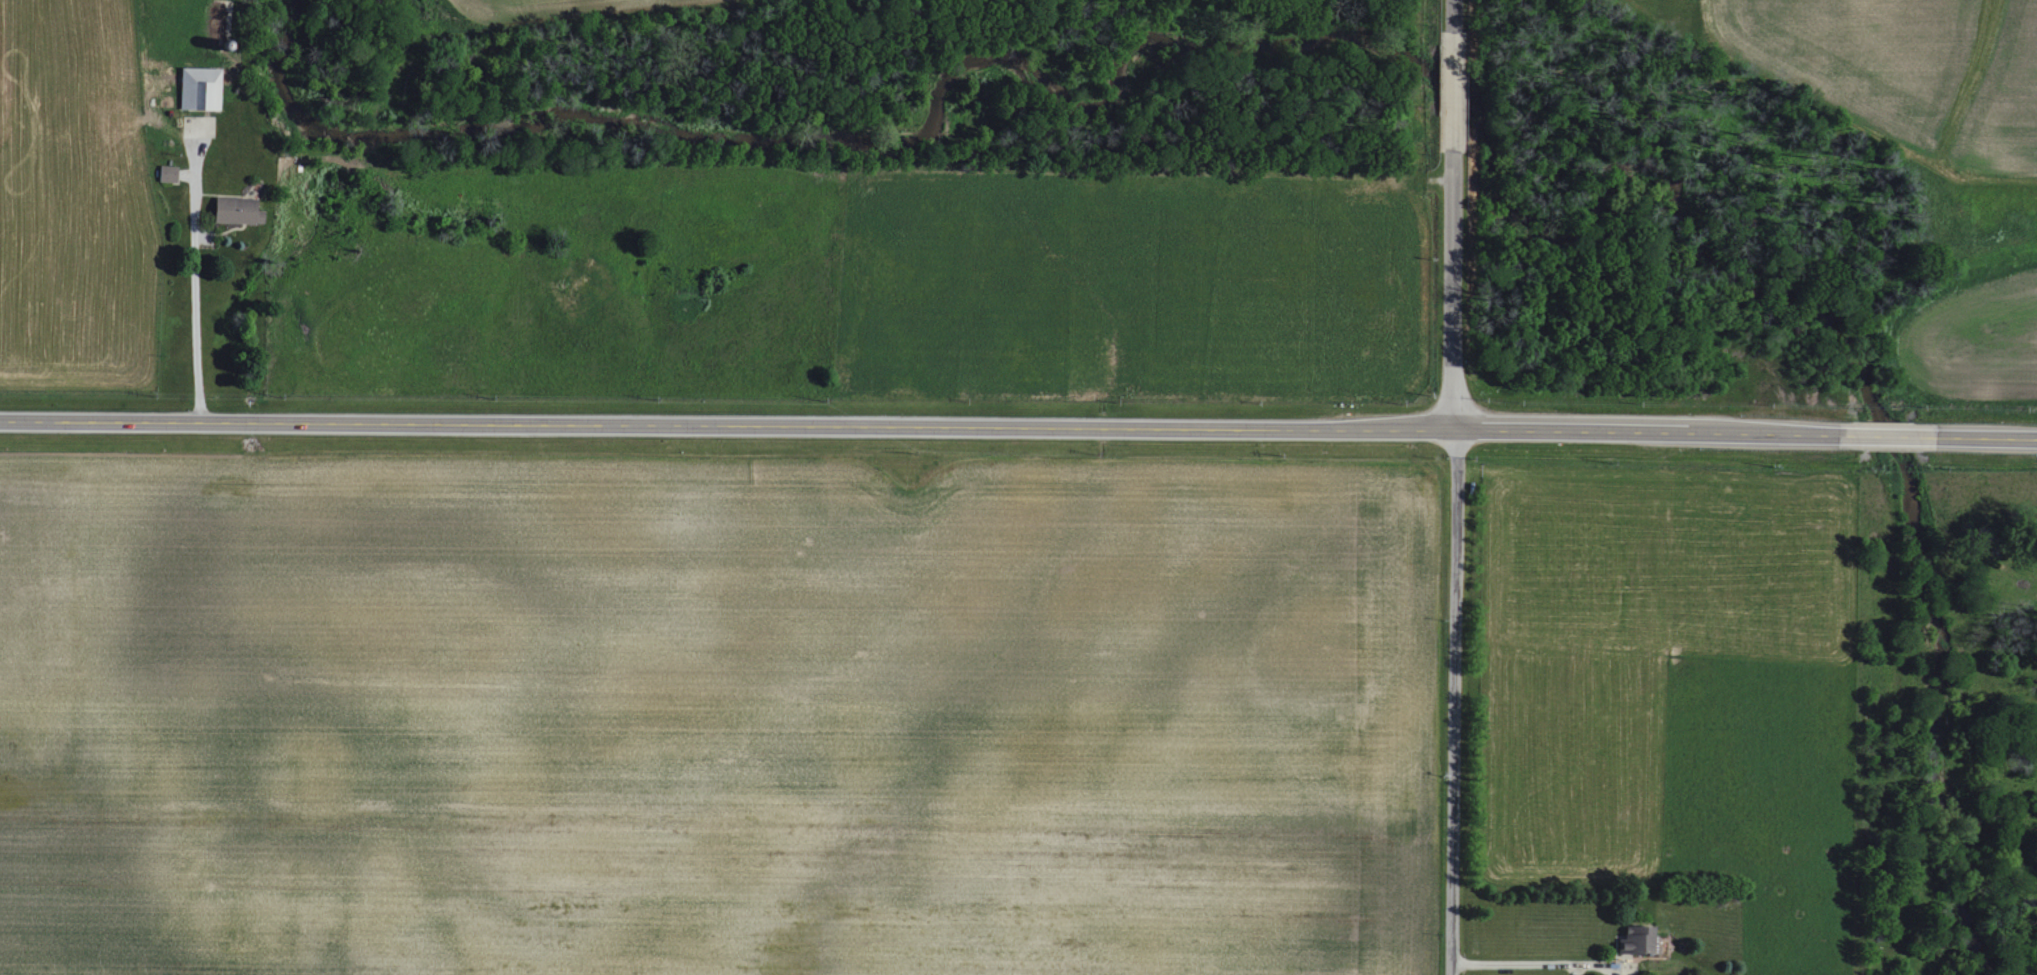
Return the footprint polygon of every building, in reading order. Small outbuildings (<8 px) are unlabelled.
[(218,112),(219,69),(179,68),(178,111),(218,112)] [(158,182),(175,183),(175,167),(158,167),(158,182)] [(212,223),(262,225),(262,212),(254,212),(255,199),(213,198),(212,223)]
